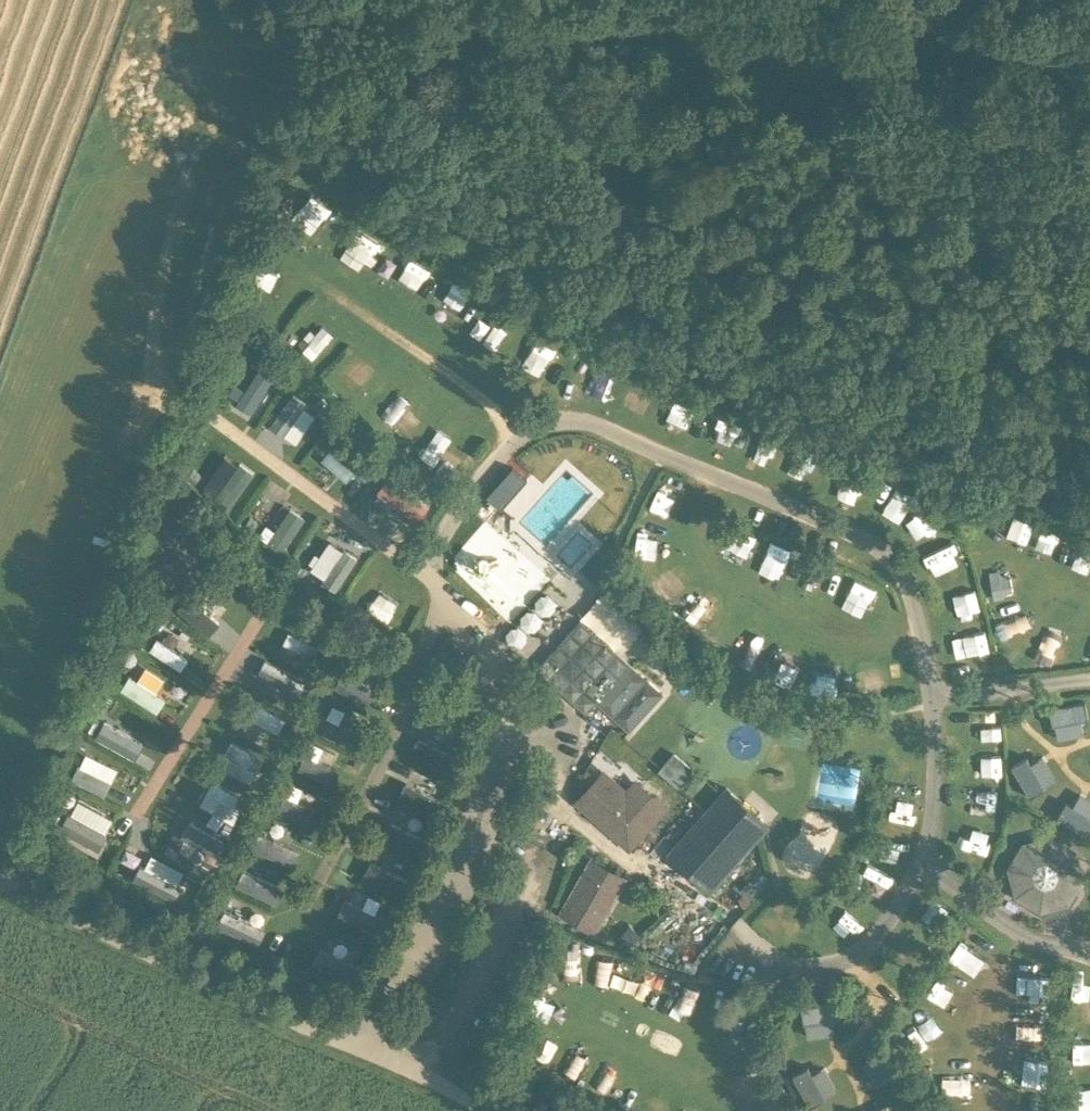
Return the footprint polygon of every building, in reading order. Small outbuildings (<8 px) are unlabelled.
[(357,227),(347,248),(368,259),(379,238),(357,227)] [(417,286),(429,268),(410,255),(397,273),(417,286)] [(282,292),(286,268),(262,264),(258,289),(282,292)] [(453,318),(471,292),(452,279),(434,306),(453,318)] [(321,316),(302,342),(319,355),(338,328),(321,316)] [(539,323),(526,350),(547,361),(561,334),(539,323)] [(243,358),(250,347),(244,343),(237,354),(243,358)] [(257,364),(247,382),(237,376),(225,396),(252,412),(274,375),(257,364)] [(574,383),(593,391),(597,381),(609,386),(613,376),(581,364),(574,383)] [(338,379),(357,392),(364,383),(345,369),(338,379)] [(267,423),(294,444),(318,413),(291,393),(267,423)] [(397,423),(406,403),(388,394),(378,415),(397,423)] [(322,398),(317,404),(325,410),(329,404),(322,398)] [(676,410),(667,433),(684,439),(688,427),(701,432),(705,421),(676,410)] [(722,418),(714,438),(735,445),(742,425),(722,418)] [(428,445),(444,456),(456,441),(440,429),(428,445)] [(763,430),(756,450),(776,458),(783,438),(763,430)] [(328,447),(319,458),(347,481),(356,470),(328,447)] [(801,450),(798,461),(823,467),(825,456),(801,450)] [(226,455),(217,470),(225,475),(212,497),(231,508),(253,470),(226,455)] [(513,468),(487,497),(501,510),(527,481),(513,468)] [(195,484),(201,476),(193,470),(187,478),(195,484)] [(418,520),(428,504),(383,476),(372,492),(418,520)] [(882,496),(902,500),(906,482),(886,477),(882,496)] [(647,499),(643,516),(662,520),(666,504),(647,499)] [(285,501),(257,533),(279,551),(306,520),(285,501)] [(471,539),(492,520),(480,508),(459,527),(471,539)] [(940,508),(919,515),(925,534),(947,527),(940,508)] [(172,587),(178,581),(209,550),(172,513),(135,550),(172,587)] [(252,531),(258,523),(251,517),(244,526),(252,531)] [(728,542),(752,546),(755,532),(731,527),(728,542)] [(983,527),(981,551),(1007,553),(1009,530),(983,527)] [(1037,531),(1034,554),(1057,557),(1060,533),(1037,531)] [(657,539),(632,540),(633,562),(658,561),(657,539)] [(320,583),(340,590),(355,552),(323,540),(312,569),(324,573),(320,583)] [(788,579),(798,550),(777,543),(768,572),(788,579)] [(945,569),(964,564),(960,547),(941,552),(945,569)] [(302,576),(306,569),(297,564),(293,570),(302,576)] [(985,577),(990,598),(1011,592),(1005,571),(985,577)] [(849,597),(868,599),(871,578),(851,576),(849,597)] [(392,626),(407,600),(366,577),(352,603),(392,626)] [(205,591),(213,598),(219,591),(210,584),(205,591)] [(958,610),(979,602),(973,584),(951,592),(958,610)] [(187,592),(173,607),(205,637),(219,622),(187,592)] [(700,629),(715,610),(695,594),(680,613),(700,629)] [(995,626),(1001,649),(1022,644),(1016,621),(995,626)] [(555,652),(537,671),(585,714),(587,715),(598,703),(630,732),(663,696),(664,695),(629,667),(581,623),(555,652)] [(288,630),(276,655),(307,669),(318,644),(288,630)] [(140,648),(146,640),(136,634),(130,642),(140,648)] [(181,669),(190,654),(156,634),(147,648),(181,669)] [(750,635),(737,652),(753,664),(765,646),(750,635)] [(290,691),(297,676),(269,663),(262,678),(290,691)] [(345,664),(333,688),(369,705),(380,680),(345,664)] [(126,673),(117,688),(158,712),(167,696),(126,673)] [(114,689),(118,682),(112,679),(108,686),(114,689)] [(308,682),(304,691),(313,695),(317,687),(308,682)] [(244,714),(270,726),(277,711),(251,699),(244,714)] [(355,727),(349,725),(354,712),(325,702),(315,730),(349,743),(355,727)] [(1086,702),(1050,709),(1053,725),(1089,718),(1086,702)] [(106,711),(95,737),(131,753),(142,727),(106,711)] [(975,741),(998,739),(995,714),(973,716),(975,741)] [(221,715),(216,724),(223,728),(228,719),(221,715)] [(91,719),(85,729),(94,733),(99,723),(91,719)] [(252,782),(264,755),(228,738),(216,765),(252,782)] [(82,752),(87,743),(80,739),(75,748),(82,752)] [(307,741),(294,767),(327,783),(340,756),(307,741)] [(693,770),(674,752),(658,770),(678,787),(693,770)] [(1002,753),(977,754),(978,772),(1003,771),(1002,753)] [(1045,789),(1026,758),(1012,766),(1031,797),(1045,789)] [(208,779),(197,805),(237,822),(248,795),(208,779)] [(288,779),(274,808),(309,824),(323,795),(288,779)] [(606,779),(583,805),(630,846),(665,806),(637,781),(624,795),(606,779)] [(667,852),(712,892),(770,826),(725,787),(667,852)] [(426,818),(434,799),(411,789),(403,809),(426,818)] [(1002,812),(1002,790),(979,790),(979,812),(1002,812)] [(1066,803),(1058,817),(1088,836),(1089,833),(1089,818),(1066,803)] [(58,828),(63,817),(56,813),(50,824),(58,828)] [(185,820),(178,839),(212,852),(220,834),(185,820)] [(220,832),(227,836),(232,827),(225,823),(220,832)] [(291,866),(299,848),(256,829),(248,847),(291,866)] [(1077,850),(1051,834),(1022,842),(1007,868),(1015,897),(1040,912),(1069,905),(1084,878),(1077,850)] [(208,872),(213,864),(204,860),(200,868),(208,872)] [(129,879),(174,901),(182,883),(138,862),(129,879)] [(596,930),(624,881),(593,864),(565,913),(596,930)] [(232,884),(276,903),(284,884),(240,865),(232,884)] [(189,871),(185,879),(197,885),(201,877),(189,871)] [(343,897),(335,913),(372,930),(386,902),(367,893),(361,906),(343,897)] [(260,941),(269,913),(224,900),(216,928),(260,941)] [(631,926),(619,938),(626,946),(638,934),(631,926)] [(955,942),(959,960),(983,956),(979,938),(955,942)] [(596,951),(593,971),(610,974),(614,955),(596,951)] [(941,976),(931,992),(943,1000),(953,985),(941,976)] [(544,983),(537,1011),(547,1014),(554,985),(544,983)] [(669,1004),(690,1007),(693,987),(672,984),(669,1004)] [(1070,1019),(1089,1020),(1089,1001),(1070,1000),(1070,1019)] [(838,1003),(802,1007),(804,1023),(840,1019),(838,1003)] [(1072,1057),(1089,1058),(1089,1039),(1073,1038),(1072,1057)] [(824,1099),(808,1067),(794,1074),(810,1106),(824,1099)] [(1071,1106),(1089,1105),(1089,1088),(1071,1089),(1071,1106)]
